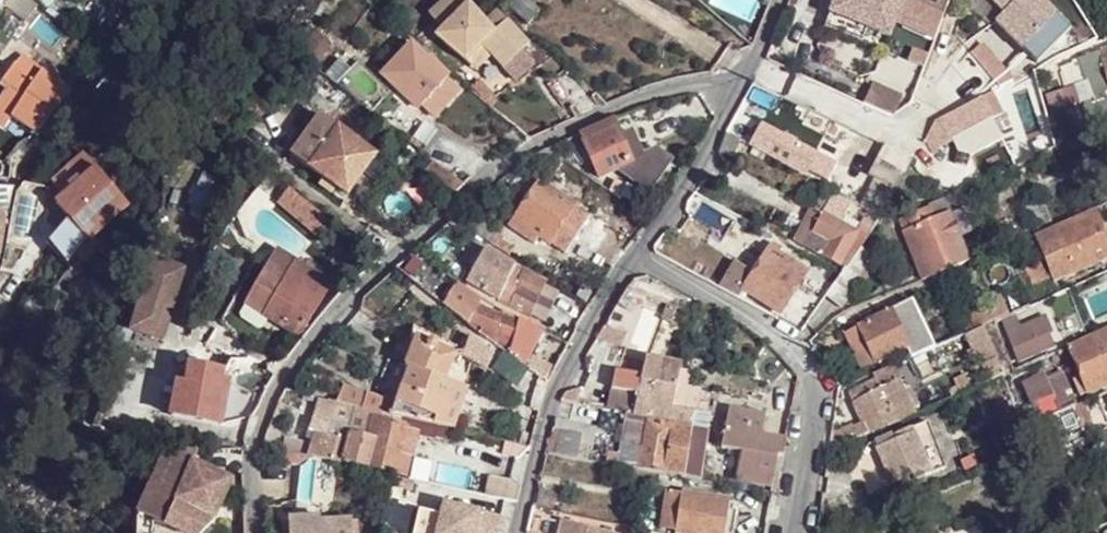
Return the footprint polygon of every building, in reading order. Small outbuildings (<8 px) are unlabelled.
[(30,0),(11,0),(5,9),(20,22),(33,2),(30,0)] [(443,30),(469,5),(464,0),(447,0),(430,17),(443,30)] [(527,0),(518,0),(512,8),(532,26),(543,15),(527,0)] [(828,18),(866,32),(888,41),(903,2),(898,0),(835,0),(828,18)] [(911,11),(940,23),(948,0),(915,0),(911,11)] [(1006,13),(1019,0),(993,0),(1006,13)] [(1035,0),(1019,0),(1006,13),(998,20),(1026,49),(1055,20),(1035,0)] [(463,66),(482,48),(492,58),(516,84),(534,67),(521,52),(528,46),(495,11),(485,21),(469,5),(443,30),(436,38),(463,66)] [(866,32),(828,18),(823,32),(861,46),(866,32)] [(328,45),(315,35),(299,55),(318,69),(326,60),(322,55),(328,45)] [(977,48),(1004,90),(1017,83),(990,39),(977,48)] [(1106,56),(1106,46),(1092,51),(1096,63),(1099,63),(1098,65),(1104,64),(1102,57),(1106,56)] [(411,47),(384,76),(418,107),(421,105),(439,121),(463,93),(411,47)] [(482,48),(463,66),(473,76),(492,58),(482,48)] [(52,96),(58,87),(60,85),(29,58),(20,70),(52,96)] [(1092,99),(1078,60),(1060,68),(1068,89),(1074,88),(1090,130),(1102,126),(1092,99)] [(1104,64),(1098,65),(1106,92),(1106,93),(1106,73),(1104,64)] [(17,67),(0,89),(7,96),(0,105),(0,128),(6,133),(14,121),(25,131),(29,127),(41,136),(71,99),(58,87),(52,96),(20,70),(17,67)] [(857,86),(849,100),(852,102),(868,108),(888,119),(891,120),(899,102),(875,92),(875,93),(857,86)] [(1092,99),(1102,126),(1103,128),(1106,126),(1106,93),(1106,92),(1103,93),(1105,98),(1096,102),(1095,99),(1092,99)] [(1005,114),(995,94),(936,124),(945,143),(1005,114)] [(347,197),(374,156),(308,110),(280,151),(347,197)] [(630,135),(621,140),(612,124),(578,139),(599,180),(615,172),(645,194),(667,162),(653,152),(643,157),(630,135)] [(945,143),(936,124),(924,152),(933,158),(945,143)] [(762,129),(751,148),(805,177),(821,185),(834,163),(815,155),(762,129)] [(1081,140),(1084,149),(1086,149),(1093,165),(1106,160),(1106,155),(1102,144),(1106,142),(1106,138),(1104,129),(1081,140)] [(894,131),(892,134),(897,136),(911,166),(922,145),(894,131)] [(881,183),(866,210),(880,217),(888,205),(896,191),(906,176),(908,170),(911,166),(897,136),(892,134),(877,162),(875,161),(868,176),(881,183)] [(85,156),(69,171),(81,184),(98,169),(85,156)] [(427,159),(417,173),(450,199),(465,186),(427,159)] [(0,162),(0,191),(9,191),(10,179),(12,176),(11,162),(0,162)] [(69,171),(54,184),(62,192),(66,196),(67,197),(57,206),(69,219),(89,241),(130,204),(98,169),(81,184),(69,171)] [(205,175),(189,207),(209,217),(224,186),(205,175)] [(287,193),(268,178),(259,193),(276,210),(287,193)] [(538,187),(529,181),(519,196),(528,202),(538,187)] [(635,192),(616,183),(608,192),(619,201),(621,197),(629,201),(635,192)] [(571,209),(538,187),(528,202),(515,221),(548,243),(571,209)] [(62,192),(47,204),(51,209),(66,196),(62,192)] [(8,236),(11,228),(15,205),(17,194),(4,193),(0,212),(0,234),(8,236)] [(306,234),(319,217),(287,193),(276,210),(305,235),(306,234)] [(823,215),(813,234),(831,244),(822,258),(845,271),(859,250),(867,239),(841,225),(849,208),(832,199),(823,215)] [(949,216),(944,202),(927,210),(932,223),(949,216)] [(866,210),(861,207),(854,220),(871,231),(880,217),(866,210)] [(791,241),(804,248),(823,215),(811,208),(791,241)] [(571,209),(548,243),(564,254),(587,219),(571,209)] [(932,223),(927,210),(899,221),(905,235),(932,223)] [(964,211),(950,217),(959,239),(974,233),(964,211)] [(471,235),(479,223),(466,216),(460,228),(471,235)] [(950,217),(949,216),(932,223),(905,235),(903,235),(916,266),(962,246),(959,239),(950,217)] [(1074,273),(1106,259),(1106,241),(1104,233),(1096,216),(1056,233),(1074,273)] [(319,217),(306,234),(315,241),(327,222),(319,217)] [(69,219),(49,244),(66,262),(89,241),(69,219)] [(498,234),(479,223),(471,235),(489,247),(508,257),(508,255),(509,252),(493,240),(498,234)] [(498,234),(493,240),(509,252),(508,255),(525,265),(531,255),(510,244),(517,235),(503,226),(498,234)] [(1072,275),(1051,229),(1036,235),(1056,281),(1072,275)] [(830,244),(813,235),(804,248),(822,258),(830,244)] [(968,262),(962,246),(916,266),(922,281),(968,262)] [(877,266),(859,250),(845,271),(842,274),(839,279),(834,287),(827,300),(841,308),(861,286),(871,274),(877,266)] [(488,251),(469,283),(500,300),(499,302),(523,315),(539,277),(537,276),(517,266),(488,251)] [(770,252),(745,292),(781,315),(806,276),(770,252)] [(275,253),(243,307),(265,321),(296,338),(328,284),(275,253)] [(133,334),(154,342),(168,304),(174,306),(186,272),(160,263),(133,334)] [(1045,284),(1038,267),(1027,273),(1034,288),(1038,287),(1045,284)] [(839,279),(828,273),(822,281),(834,287),(839,279)] [(877,280),(871,274),(861,286),(866,291),(877,280)] [(547,282),(539,277),(523,315),(537,322),(551,290),(550,289),(549,285),(547,282)] [(797,321),(808,327),(827,300),(834,287),(822,281),(797,321)] [(583,288),(577,298),(587,304),(592,294),(583,288)] [(997,323),(999,323),(998,320),(1009,315),(1000,296),(989,301),(994,308),(968,319),(966,316),(957,320),(964,337),(967,336),(986,327),(997,323)] [(935,347),(912,301),(893,309),(912,357),(935,347)] [(174,306),(168,304),(154,342),(160,344),(174,306)] [(468,324),(483,331),(484,324),(516,331),(518,323),(511,319),(477,306),(474,313),(462,306),(458,315),(468,323),(468,324)] [(265,321),(243,307),(238,315),(239,320),(255,329),(260,328),(265,321)] [(682,314),(669,308),(664,320),(677,325),(682,314)] [(1041,308),(1003,322),(1020,363),(1054,348),(1048,335),(1052,334),(1045,318),(1041,308)] [(875,319),(870,312),(858,317),(862,325),(875,319)] [(1077,313),(1057,322),(1066,342),(1086,333),(1077,313)] [(906,350),(889,314),(859,329),(876,364),(906,350)] [(542,334),(518,323),(516,331),(512,349),(511,354),(526,364),(542,334)] [(512,349),(516,331),(484,324),(483,331),(481,338),(494,340),(494,345),(512,349)] [(627,336),(604,327),(598,338),(624,348),(627,336)] [(995,354),(986,327),(967,336),(974,350),(976,356),(971,358),(976,369),(973,370),(982,388),(1004,378),(995,354)] [(859,329),(844,336),(862,371),(876,364),(859,329)] [(1070,349),(1082,379),(1087,395),(1106,386),(1106,333),(1070,349)] [(462,351),(456,361),(481,376),(492,357),(468,338),(462,351)] [(387,374),(396,377),(401,353),(451,365),(454,356),(394,343),(387,374)] [(396,377),(387,417),(437,428),(446,387),(451,365),(401,353),(396,377)] [(1049,359),(1038,362),(1042,371),(1058,365),(1054,356),(1049,359)] [(612,373),(605,414),(626,417),(632,418),(646,420),(686,427),(688,416),(668,413),(672,392),(679,366),(644,359),(640,378),(612,373)] [(892,367),(874,375),(877,383),(881,391),(901,383),(905,382),(898,367),(893,370),(892,367)] [(1045,376),(1024,386),(1032,406),(1035,404),(1042,421),(1067,410),(1074,408),(1075,408),(1077,407),(1061,371),(1046,378),(1045,376)] [(1087,395),(1082,379),(1075,382),(1079,397),(1087,395)] [(897,424),(881,391),(877,383),(851,396),(864,425),(847,430),(848,431),(834,435),(832,453),(869,436),(897,424)] [(906,393),(901,383),(881,391),(897,424),(917,416),(914,410),(906,393)] [(679,385),(675,408),(697,412),(701,389),(679,385)] [(181,386),(177,417),(218,425),(227,399),(225,394),(181,386)] [(322,404),(348,411),(349,394),(324,386),(322,404)] [(446,387),(437,428),(451,432),(461,391),(446,387)] [(911,389),(906,393),(914,410),(921,408),(911,389)] [(348,411),(377,416),(380,399),(349,394),(348,411)] [(322,404),(317,402),(307,434),(312,436),(310,445),(309,447),(301,446),(283,441),(281,455),(306,460),(314,461),(336,466),(336,463),(338,460),(343,434),(344,429),(348,411),(322,404)] [(721,433),(756,439),(761,412),(744,409),(746,405),(727,402),(721,433)] [(1085,432),(1094,428),(1083,404),(1077,407),(1075,408),(1074,408),(1085,432)] [(1070,417),(1067,410),(1042,421),(1046,428),(1054,424),(1070,417)] [(266,430),(260,449),(273,452),(284,416),(274,412),(266,430)] [(707,419),(688,416),(686,427),(695,428),(705,430),(707,419)] [(615,469),(635,473),(646,420),(632,418),(626,417),(617,459),(615,469)] [(948,465),(928,419),(895,433),(916,480),(948,465)] [(698,484),(706,431),(705,430),(695,428),(686,427),(646,420),(635,473),(686,482),(698,484)] [(554,421),(550,435),(578,442),(577,450),(587,452),(588,452),(594,430),(554,421)] [(343,434),(338,460),(407,475),(412,457),(396,452),(403,429),(380,423),(374,441),(343,434)] [(428,426),(414,423),(412,433),(426,437),(428,426)] [(435,431),(433,441),(443,443),(444,433),(435,431)] [(780,460),(782,444),(756,439),(721,433),(717,454),(740,458),(734,491),(748,493),(749,486),(768,490),(774,459),(780,460)] [(312,436),(307,434),(304,443),(310,445),(312,436)] [(550,435),(542,457),(584,464),(587,452),(577,450),(578,442),(550,435)] [(138,515),(178,532),(204,532),(214,522),(233,481),(193,464),(198,454),(165,455),(138,515)] [(615,469),(617,459),(607,457),(605,467),(615,469)] [(503,504),(506,490),(486,487),(484,500),(503,504)] [(514,507),(518,492),(506,490),(503,504),(514,507)] [(653,532),(662,532),(669,494),(659,493),(653,532)] [(678,496),(669,494),(662,532),(664,532),(673,532),(678,496)] [(727,503),(678,496),(673,532),(722,532),(727,503)] [(735,505),(727,503),(722,532),(731,532),(735,505)] [(502,517),(441,505),(439,516),(407,510),(403,532),(499,532),(502,517)] [(287,532),(352,532),(351,516),(286,520),(287,532)] [(591,528),(567,525),(564,532),(589,532),(591,528)]
